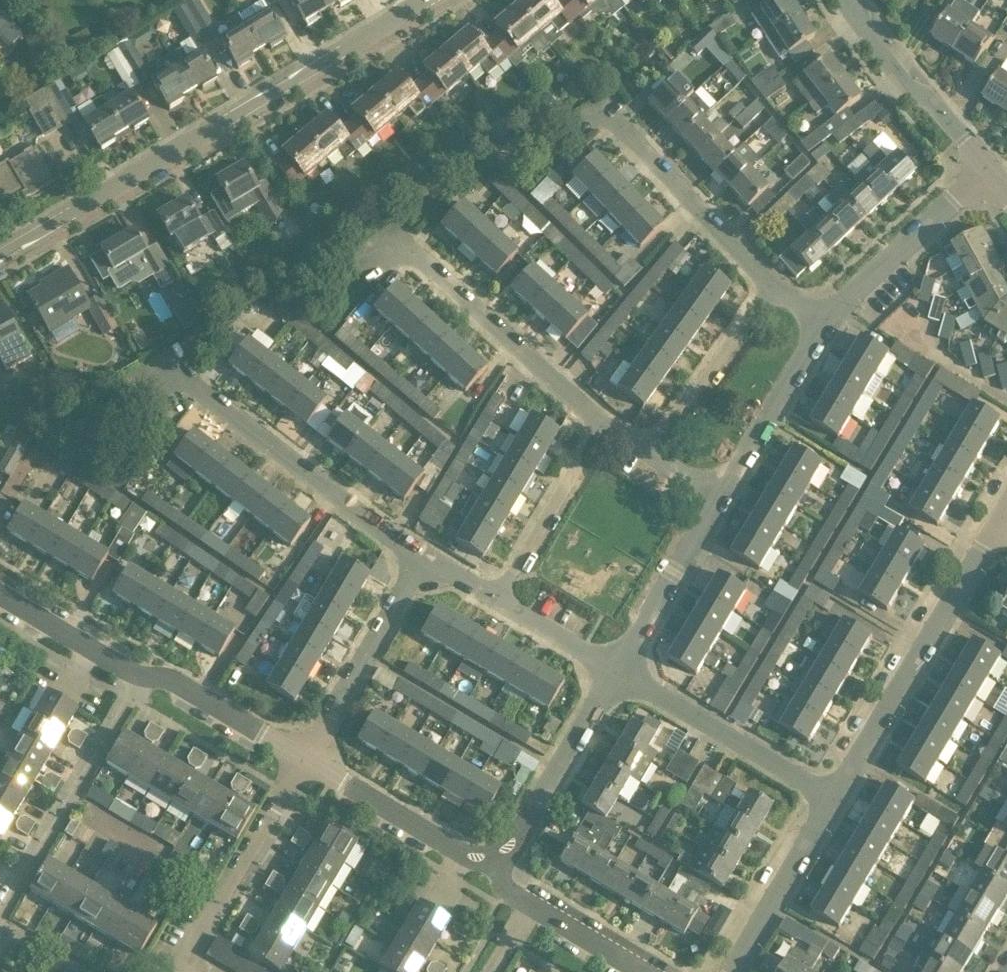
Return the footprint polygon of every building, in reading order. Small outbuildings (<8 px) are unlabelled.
[(208,44),(220,37),(198,0),(182,0),(184,5),(185,5),(208,44)] [(266,9),(276,3),(274,0),(259,0),(260,2),(238,15),(260,51),(269,46),(271,49),(285,41),(266,9)] [(289,0),(306,28),(321,20),(319,16),(328,11),(321,0),(290,0),(289,0)] [(353,0),(321,0),(328,11),(338,5),(340,9),(354,1),(353,0)] [(547,0),(526,0),(517,7),(549,45),(551,47),(563,36),(560,33),(578,18),(564,0),(559,0),(552,6),(547,0)] [(578,18),(580,19),(581,21),(591,13),(594,16),(597,14),(599,17),(603,14),(605,17),(609,15),(611,18),(624,7),(619,1),(617,0),(564,0),(578,18)] [(751,16),(765,37),(801,15),(791,0),(775,0),(751,16)] [(196,51),(208,44),(185,5),(184,5),(173,12),(196,51)] [(495,26),(501,32),(491,40),(508,60),(514,69),(524,61),(521,58),(524,56),(521,53),(524,50),(522,48),(527,43),(534,51),(531,54),(534,57),(540,52),(542,55),(549,50),(546,47),(549,45),(517,7),(495,26)] [(955,52),(971,26),(950,13),(934,38),(955,52)] [(735,25),(729,14),(706,29),(707,30),(689,47),(697,56),(716,38),(715,38),(735,25)] [(23,37),(0,15),(0,58),(2,60),(23,37)] [(227,21),(234,33),(221,41),(237,70),(253,60),(251,56),(260,51),(238,15),(227,21)] [(780,60),(789,54),(815,38),(801,15),(765,37),(780,60)] [(581,21),(580,19),(578,21),(584,28),(586,27),(581,21)] [(150,26),(139,33),(145,43),(156,36),(150,26)] [(971,26),(955,52),(978,67),(995,42),(971,26)] [(674,50),(694,40),(690,31),(670,41),(674,50)] [(497,69),(508,60),(491,40),(480,49),(466,33),(445,50),(467,76),(479,67),(487,76),(496,68),(497,69)] [(151,78),(130,42),(118,49),(140,85),(151,78)] [(106,56),(128,92),(140,85),(118,49),(106,56)] [(188,61),(181,49),(169,57),(190,92),(200,86),(203,90),(217,82),(200,54),(188,61)] [(423,69),(428,75),(419,82),(436,102),(467,76),(445,50),(423,69)] [(828,56),(792,84),(808,105),(844,77),(828,56)] [(156,64),(163,76),(151,82),(168,111),(183,102),(181,98),(190,92),(169,57),(156,64)] [(722,67),(737,85),(746,78),(731,59),(722,67)] [(1006,113),(1006,112),(1006,63),(984,99),(1006,113)] [(772,66),(749,81),(758,92),(779,77),(772,66)] [(67,75),(73,86),(87,78),(80,67),(67,75)] [(424,110),(425,111),(436,102),(419,82),(409,91),(396,75),(374,93),(396,119),(408,109),(415,118),(424,110)] [(691,96),(684,89),(678,95),(667,84),(666,85),(658,76),(644,90),(652,98),(648,103),(665,121),(691,96)] [(765,101),(786,86),(779,77),(758,92),(765,101)] [(816,116),(827,107),(835,117),(860,98),(844,77),(808,105),(816,116)] [(625,85),(632,93),(637,87),(630,80),(625,85)] [(87,106),(94,117),(84,123),(60,81),(48,88),(83,146),(93,140),(100,152),(115,143),(112,139),(121,134),(100,99),(87,106)] [(46,100),(52,97),(47,87),(25,101),(30,110),(46,100)] [(353,111),(358,117),(348,126),(365,145),(374,137),(375,136),(375,137),(396,119),(374,93),(353,111)] [(693,94),(691,96),(665,121),(681,138),(701,120),(692,110),(700,102),(693,94)] [(108,109),(101,98),(100,99),(121,134),(131,128),(133,132),(148,123),(131,95),(108,109)] [(52,97),(46,100),(30,110),(30,111),(28,112),(44,139),(69,124),(52,97)] [(733,121),(742,130),(763,109),(755,101),(746,110),(745,109),(733,121)] [(733,121),(745,109),(739,102),(727,114),(733,121)] [(888,109),(881,115),(882,116),(888,124),(895,118),(888,109)] [(848,137),(868,122),(860,112),(841,127),(848,137)] [(338,151),(346,161),(365,145),(348,126),(340,133),(326,116),(303,135),(326,161),(338,151)] [(514,131),(502,116),(491,125),(503,140),(514,131)] [(762,128),(777,144),(786,136),(772,119),(762,128)] [(717,137),(727,127),(720,120),(710,129),(701,120),(681,138),(698,156),(717,137)] [(839,144),(848,137),(841,127),(831,134),(839,144)] [(807,153),(827,138),(819,128),(799,143),(807,153)] [(283,152),(288,158),(305,178),(326,161),(303,135),(283,152)] [(714,172),(734,154),(717,137),(698,156),(714,172)] [(862,153),(878,170),(896,190),(914,174),(896,153),(887,162),(872,144),(862,153)] [(815,162),(828,152),(823,145),(810,155),(815,162)] [(58,179),(38,146),(9,163),(8,161),(0,166),(0,208),(20,196),(22,200),(58,179)] [(759,163),(751,154),(742,162),(734,154),(714,172),(731,190),(750,171),(759,163)] [(792,181),(810,164),(804,157),(802,154),(796,159),(783,172),(792,181)] [(588,195),(612,173),(595,155),(571,177),(588,195)] [(812,169),(823,181),(830,174),(819,163),(812,169)] [(283,211),(266,181),(255,187),(243,166),(216,182),(231,207),(249,196),(264,222),(283,211)] [(823,181),(812,169),(806,175),(817,187),(823,181)] [(860,186),(879,206),(896,190),(878,170),(860,186)] [(750,171),(731,190),(748,208),(767,189),(750,171)] [(503,197),(511,188),(496,173),(487,182),(503,197)] [(605,213),(628,191),(612,173),(588,195),(605,213)] [(851,195),(841,183),(832,191),(861,222),(879,206),(860,186),(851,195)] [(520,214),(529,205),(514,191),(506,200),(509,203),(501,212),(508,220),(503,225),(506,228),(520,214)] [(622,231),(645,208),(628,191),(605,213),(622,231)] [(824,199),(834,210),(825,218),(843,238),(861,222),(832,191),(824,199)] [(795,203),(787,194),(778,202),(787,211),(795,203)] [(173,237),(183,254),(196,247),(187,231),(201,223),(187,198),(157,216),(171,238),(173,237)] [(558,224),(567,215),(550,198),(541,207),(558,224)] [(787,211),(778,202),(760,219),(769,228),(787,211)] [(459,244),(481,221),(463,204),(441,227),(459,244)] [(546,222),(529,205),(520,214),(546,239),(555,230),(546,222)] [(645,208),(622,231),(639,249),(662,227),(645,208)] [(233,245),(213,212),(201,219),(214,241),(215,241),(221,252),(233,245)] [(567,215),(558,224),(573,238),(582,229),(567,215)] [(314,230),(317,222),(306,216),(302,224),(314,230)] [(797,224),(807,234),(808,234),(826,254),(843,238),(825,218),(816,227),(806,216),(797,224)] [(481,221),(459,244),(477,260),(499,237),(481,221)] [(295,222),(282,229),(287,238),(300,230),(295,222)] [(137,284),(168,266),(155,243),(146,249),(134,228),(100,248),(112,268),(106,271),(116,288),(117,288),(118,291),(130,284),(137,284)] [(579,254),(563,239),(555,230),(546,239),(555,248),(570,263),(579,254)] [(946,251),(956,269),(957,270),(995,249),(985,230),(946,251)] [(585,232),(576,241),(590,255),(599,246),(585,232)] [(778,259),(795,279),(807,269),(808,270),(826,254),(808,234),(807,234),(790,250),(789,249),(778,259)] [(499,237),(477,260),(495,277),(517,254),(499,237)] [(675,242),(662,257),(672,265),(684,251),(675,242)] [(614,278),(622,269),(602,249),(593,257),(614,278)] [(956,269),(952,272),(958,283),(963,281),(967,288),(968,289),(999,272),(1006,268),(995,249),(957,270),(956,269)] [(712,260),(706,255),(701,260),(707,265),(712,260)] [(588,280),(596,271),(581,256),(572,265),(588,280)] [(624,288),(642,270),(631,260),(622,269),(614,278),(624,288)] [(667,271),(657,263),(647,276),(656,284),(667,271)] [(29,295),(43,318),(46,323),(51,331),(90,308),(89,307),(90,306),(86,299),(67,268),(46,281),(48,284),(29,295)] [(529,308),(550,285),(532,268),(511,291),(529,308)] [(689,289),(714,307),(729,287),(703,269),(689,289)] [(966,303),(970,311),(978,307),(1006,291),(1006,288),(999,272),(968,289),(967,288),(957,294),(963,305),(966,303)] [(606,297),(613,288),(599,274),(590,282),(603,295),(606,297)] [(930,304),(937,281),(926,277),(919,301),(930,304)] [(651,289),(642,281),(631,294),(641,302),(642,300),(646,302),(655,291),(652,289),(651,289)] [(173,295),(177,296),(182,294),(183,289),(181,285),(176,283),(172,286),(170,290),(173,295)] [(393,326),(414,302),(396,285),(374,309),(393,326)] [(550,285),(529,308),(547,324),(568,301),(550,285)] [(714,307),(689,289),(674,309),(700,327),(714,307)] [(1006,324),(1006,291),(978,307),(987,324),(995,328),(991,336),(998,340),(1006,324)] [(269,293),(261,304),(273,313),(281,303),(269,293)] [(940,323),(946,300),(936,297),(930,320),(940,323)] [(89,307),(90,308),(101,326),(114,319),(102,299),(90,306),(89,307)] [(636,308),(626,300),(616,313),(625,321),(636,308)] [(568,301),(547,324),(565,341),(586,318),(568,301)] [(411,342),(432,318),(414,302),(393,326),(411,342)] [(290,326),(298,317),(281,303),(273,313),(290,326)] [(32,356),(4,305),(0,307),(0,345),(4,352),(0,355),(0,356),(7,369),(32,356)] [(700,327),(674,309),(660,328),(686,347),(700,327)] [(950,341),(956,319),(946,316),(940,338),(950,341)] [(421,352),(414,359),(421,366),(450,335),(432,318),(411,342),(421,352)] [(620,326),(611,318),(600,331),(609,339),(620,326)] [(309,342),(317,332),(300,319),(293,328),(309,342)] [(347,322),(346,323),(334,337),(361,360),(370,351),(355,339),(360,333),(347,322)] [(998,340),(1005,344),(1006,342),(1006,324),(998,340)] [(686,347),(660,328),(646,348),(672,367),(686,347)] [(328,358),(336,348),(319,334),(311,344),(328,358)] [(422,366),(429,359),(446,375),(468,351),(450,335),(421,366),(422,366)] [(604,345),(595,337),(580,355),(589,364),(598,352),(606,360),(613,351),(605,344),(604,345)] [(863,337),(850,358),(878,375),(891,353),(890,353),(863,337)] [(249,382),(269,356),(250,341),(230,367),(249,382)] [(967,367),(977,365),(972,342),(961,345),(967,367)] [(354,381),(362,371),(354,364),(336,348),(328,358),(354,381)] [(672,367),(646,348),(632,368),(658,386),(672,367)] [(370,351),(361,360),(378,374),(386,364),(370,351)] [(468,351),(446,375),(465,392),(486,368),(468,351)] [(985,379),(996,377),(990,354),(979,356),(985,379)] [(269,356),(249,382),(268,396),(288,371),(269,356)] [(926,381),(935,367),(917,356),(909,369),(908,370),(915,375),(926,381)] [(838,379),(865,396),(878,375),(850,358),(838,379)] [(623,362),(609,382),(643,407),(658,386),(632,368),(623,362)] [(1006,390),(1006,365),(998,367),(1004,391),(1006,390)] [(396,390),(404,380),(389,367),(381,377),(396,390)] [(941,369),(936,378),(934,381),(944,388),(973,405),(973,404),(975,405),(982,393),(941,369)] [(288,371),(268,396),(287,411),(307,385),(288,371)] [(905,391),(916,398),(926,381),(915,375),(905,391)] [(312,379),(307,385),(287,411),(307,426),(327,400),(315,392),(320,385),(312,379)] [(825,400),(853,417),(865,396),(838,379),(825,400)] [(932,384),(924,397),(935,403),(944,388),(934,381),(932,384)] [(415,405),(423,395),(407,382),(399,392),(415,405)] [(384,405),(392,396),(376,383),(368,392),(384,405)] [(482,415),(492,422),(505,401),(495,394),(482,415)] [(902,396),(893,412),(903,419),(913,403),(902,396)] [(403,421),(411,411),(395,398),(387,407),(403,421)] [(434,421),(442,412),(426,398),(418,407),(434,421)] [(853,417),(825,400),(812,422),(840,439),(853,417)] [(921,402),(912,418),(922,424),(932,408),(921,402)] [(973,405),(961,426),(988,442),(1001,420),(975,405),(973,404),(973,405)] [(422,437),(430,427),(414,414),(406,423),(422,437)] [(346,456),(366,430),(346,415),(326,441),(346,456)] [(492,422),(482,415),(471,433),(481,439),(492,422)] [(518,437),(546,453),(559,432),(531,415),(518,437)] [(890,417),(880,433),(891,439),(900,424),(890,417)] [(908,423),(899,439),(909,445),(919,429),(908,423)] [(988,442),(961,426),(948,447),(975,463),(988,442)] [(436,480),(455,448),(446,441),(430,427),(422,437),(438,450),(436,453),(427,462),(422,471),(436,480)] [(33,436),(21,428),(13,442),(25,449),(33,436)] [(366,430),(346,456),(365,471),(385,445),(366,430)] [(194,471),(213,446),(193,431),(174,455),(194,471)] [(499,448),(507,453),(516,439),(509,433),(499,448)] [(891,439),(880,433),(867,455),(860,450),(853,461),(871,472),(891,439)] [(469,436),(458,453),(469,460),(480,442),(469,436)] [(546,453),(518,437),(506,458),(534,474),(546,453)] [(896,444),(886,460),(897,466),(906,450),(896,444)] [(385,445),(365,471),(385,486),(405,460),(385,445)] [(213,485),(232,461),(213,446),(194,471),(213,485)] [(975,463),(948,447),(936,468),(963,484),(975,463)] [(9,478),(22,456),(10,448),(0,465),(0,472),(9,478)] [(783,469),(811,486),(824,465),(796,448),(783,469)] [(498,453),(487,470),(495,474),(505,457),(498,453)] [(52,465),(68,476),(75,465),(59,454),(52,465)] [(467,463),(456,457),(446,475),(457,481),(467,463)] [(534,474),(506,458),(494,479),(521,495),(534,474)] [(405,460),(385,486),(405,501),(425,475),(405,460)] [(232,500),(251,475),(232,461),(213,485),(232,500)] [(894,471),(883,465),(865,496),(884,508),(891,497),(882,491),(894,471)] [(839,502),(849,509),(867,479),(848,466),(840,480),(849,485),(839,502)] [(95,479),(78,468),(71,478),(88,489),(95,479)] [(963,484),(936,468),(923,489),(950,505),(963,484)] [(771,490),(799,507),(811,486),(783,469),(771,490)] [(251,515),(270,490),(251,475),(232,500),(251,515)] [(444,502),(455,484),(444,477),(433,496),(444,502)] [(494,479),(481,499),(481,500),(509,516),(521,495),(494,479)] [(91,492),(108,503),(115,493),(98,481),(91,492)] [(950,505),(923,489),(910,510),(937,526),(950,505)] [(270,529),(289,505),(270,490),(251,515),(270,529)] [(758,510),(786,527),(799,507),(771,490),(758,510)] [(157,513),(165,503),(148,491),(140,501),(157,513)] [(133,505),(115,493),(108,503),(126,515),(133,505)] [(460,515),(469,520),(469,521),(496,537),(509,516),(481,500),(481,499),(472,494),(460,515)] [(845,528),(856,534),(868,514),(878,519),(884,508),(865,496),(845,528)] [(439,533),(452,510),(432,499),(419,521),(439,533)] [(849,509),(839,502),(826,523),(837,530),(849,509)] [(28,543),(44,516),(23,503),(6,531),(28,543)] [(132,535),(147,514),(133,505),(126,515),(119,526),(132,535)] [(178,527),(185,516),(168,505),(160,515),(178,527)] [(289,505),(270,529),(290,545),(309,520),(289,505)] [(746,531),(774,548),(786,527),(758,510),(746,531)] [(44,516),(28,543),(49,556),(65,528),(44,516)] [(198,541),(205,531),(188,518),(180,529),(198,541)] [(496,537),(469,521),(456,542),(483,559),(496,537)] [(837,530),(826,523),(814,544),(824,550),(837,530)] [(171,546),(178,536),(160,524),(153,534),(171,546)] [(65,528),(49,556),(69,568),(86,540),(65,528)] [(856,534),(845,528),(833,549),(843,555),(856,534)] [(885,552),(913,568),(925,546),(898,530),(885,552)] [(774,548),(746,531),(733,552),(761,569),(774,548)] [(218,554),(225,544),(208,532),(201,543),(218,554)] [(101,538),(92,533),(87,541),(86,540),(69,568),(91,581),(108,553),(96,546),(101,538)] [(174,548),(190,559),(197,549),(181,538),(174,548)] [(313,567),(324,549),(314,542),(302,559),(313,567)] [(824,550),(814,544),(801,565),(812,571),(824,550)] [(238,568),(245,558),(228,546),(221,556),(238,568)] [(843,555),(833,549),(814,581),(833,593),(840,581),(831,576),(843,555)] [(217,562),(200,551),(193,561),(210,573),(217,562)] [(913,568),(885,552),(873,573),(900,589),(913,568)] [(329,579),(357,596),(370,574),(342,558),(329,579)] [(267,588),(280,571),(270,564),(265,571),(248,560),(241,570),(267,588)] [(299,587),(310,570),(300,563),(288,580),(299,587)] [(133,606),(150,578),(128,565),(112,593),(133,606)] [(213,575),(230,587),(237,576),(220,565),(213,575)] [(772,594),(792,605),(812,571),(801,565),(789,585),(780,580),(772,594)] [(707,594),(735,611),(748,590),(720,573),(707,594)] [(900,589),(873,573),(860,594),(887,611),(900,589)] [(269,598),(237,576),(230,587),(251,601),(246,608),(257,615),(269,598)] [(150,578),(133,606),(154,618),(171,591),(150,578)] [(357,596),(329,579),(316,600),(344,617),(357,596)] [(285,608),(297,590),(287,583),(275,600),(285,608)] [(812,585),(804,597),(792,618),(803,624),(815,604),(823,609),(831,597),(812,585)] [(171,591),(154,618),(175,631),(192,603),(171,591)] [(695,615),(723,632),(735,611),(707,594),(695,615)] [(792,605),(772,594),(765,607),(773,612),(763,628),(774,634),(792,605)] [(344,617),(316,600),(304,621),(331,637),(344,617)] [(192,603),(175,631),(196,643),(213,616),(192,603)] [(273,603),(262,619),(273,626),(284,610),(273,603)] [(443,646),(459,618),(438,606),(421,633),(443,646)] [(682,636),(710,652),(723,632),(695,615),(682,636)] [(213,616),(196,643),(218,656),(234,629),(213,616)] [(463,658),(480,631),(459,618),(443,646),(463,658)] [(780,638),(790,645),(803,624),(792,618),(780,638)] [(837,633),(827,627),(822,636),(859,658),(872,637),(844,620),(837,633)] [(331,637),(304,621),(291,642),(319,658),(331,637)] [(271,629),(260,623),(249,639),(259,646),(271,629)] [(774,634),(763,628),(761,632),(751,649),(762,655),(774,634)] [(484,671),(500,643),(480,631),(463,658),(484,671)] [(715,670),(721,660),(710,654),(710,652),(682,636),(669,657),(698,674),(704,663),(715,670)] [(822,636),(832,642),(819,662),(847,679),(859,658),(822,636)] [(789,656),(795,654),(798,650),(790,645),(780,638),(767,659),(778,666),(777,667),(781,669),(789,656)] [(961,661),(990,678),(1003,657),(974,640),(961,661)] [(319,658),(291,642),(279,662),(306,679),(319,658)] [(257,649),(246,643),(234,661),(245,668),(257,649)] [(505,683),(521,656),(500,643),(484,671),(505,683)] [(0,646),(0,661),(2,662),(9,651),(0,646)] [(762,655),(751,649),(738,669),(749,676),(762,655)] [(525,695),(542,668),(521,656),(505,683),(525,695)] [(768,684),(777,667),(778,666),(767,659),(755,680),(766,686),(768,684)] [(949,682),(977,699),(990,678),(961,661),(949,682)] [(306,679),(279,662),(266,684),(293,701),(306,679)] [(421,683),(427,672),(410,662),(404,672),(421,683)] [(847,679),(819,662),(807,683),(834,699),(847,679)] [(749,676),(738,669),(738,670),(728,664),(722,675),(732,681),(725,692),(735,698),(749,676)] [(542,668),(525,695),(547,708),(563,681),(542,668)] [(441,695),(447,685),(430,674),(424,685),(441,695)] [(409,700),(416,690),(399,679),(392,690),(409,700)] [(755,711),(752,708),(766,686),(755,680),(731,718),(745,727),(750,720),(755,711)] [(936,703),(965,720),(977,699),(949,682),(936,703)] [(834,699),(807,683),(795,704),(822,720),(834,699)] [(462,708),(468,697),(451,687),(445,697),(462,708)] [(33,714),(64,732),(77,710),(46,691),(33,714)] [(432,713),(438,703),(419,692),(413,702),(432,713)] [(482,720),(489,710),(472,699),(465,710),(482,720)] [(924,724),(952,741),(965,720),(936,703),(924,724)] [(451,725),(458,714),(440,704),(434,715),(451,725)] [(822,720),(795,704),(782,725),(809,741),(822,720)] [(503,710),(493,705),(492,707),(495,708),(493,712),(492,712),(486,722),(503,733),(510,722),(500,717),(504,711),(503,710)] [(750,720),(758,725),(762,716),(764,714),(756,710),(755,711),(750,720)] [(379,751),(395,724),(374,711),(357,738),(379,751)] [(20,735),(51,754),(64,732),(33,714),(20,735)] [(647,716),(640,727),(632,722),(619,743),(641,756),(661,724),(647,716)] [(1006,716),(994,737),(1004,744),(1006,739),(1006,717),(1006,716)] [(472,738),(479,727),(461,717),(455,727),(472,738)] [(561,723),(552,717),(544,730),(553,736),(561,723)] [(145,739),(149,741),(157,727),(150,723),(144,733),(145,739)] [(395,724),(379,751),(399,764),(416,736),(395,724)] [(532,735),(513,724),(507,735),(525,746),(532,735)] [(911,745),(940,762),(952,741),(924,724),(911,745)] [(164,731),(157,727),(149,741),(152,743),(158,741),(164,731)] [(432,733),(423,727),(417,737),(416,736),(399,764),(420,776),(437,749),(426,743),(432,733)] [(483,744),(480,748),(490,755),(500,739),(482,729),(476,740),(483,744)] [(71,732),(69,735),(83,743),(87,736),(77,730),(71,732)] [(128,776),(146,745),(124,732),(105,763),(128,776)] [(7,757),(38,775),(51,754),(20,735),(7,757)] [(79,749),(83,743),(69,735),(67,738),(69,743),(79,749)] [(1004,744),(994,737),(981,759),(991,765),(1004,744)] [(511,770),(516,762),(521,764),(521,769),(514,781),(524,788),(531,776),(532,776),(540,763),(503,741),(493,757),(494,758),(493,759),(511,770)] [(652,762),(641,756),(619,743),(606,764),(629,777),(629,778),(639,784),(652,762)] [(149,789),(168,758),(146,745),(128,776),(149,789)] [(946,766),(939,763),(940,762),(911,745),(898,767),(927,784),(934,772),(940,776),(946,766)] [(188,765),(192,767),(200,753),(193,748),(187,759),(188,765)] [(437,749),(420,776),(441,789),(458,762),(437,749)] [(677,750),(665,771),(675,778),(688,757),(677,750)] [(998,766),(1006,772),(1006,751),(998,766)] [(207,757),(200,753),(192,767),(195,769),(201,767),(207,757)] [(25,797),(38,775),(7,757),(0,769),(0,782),(25,797)] [(699,763),(688,757),(675,778),(686,784),(699,763)] [(171,802),(190,771),(168,758),(149,789),(171,802)] [(991,765),(981,759),(969,780),(979,786),(991,765)] [(458,762),(441,789),(462,801),(479,774),(458,762)] [(617,798),(629,778),(629,777),(606,764),(594,784),(617,798)] [(704,766),(691,787),(701,793),(714,772),(704,766)] [(193,815),(211,784),(190,771),(171,802),(193,815)] [(712,799),(724,778),(714,772),(701,793),(704,795),(712,799)] [(45,775),(44,778),(57,786),(61,779),(51,773),(45,775)] [(235,793),(244,779),(237,774),(230,785),(232,791),(235,793)] [(479,774),(462,801),(484,814),(500,787),(479,774)] [(712,799),(725,807),(760,827),(772,806),(749,792),(742,803),(730,796),(736,785),(724,778),(712,799)] [(244,793),(251,783),(244,779),(235,793),(238,795),(244,793)] [(979,786),(969,780),(955,802),(965,808),(979,786)] [(12,819),(25,797),(0,782),(0,811),(12,819)] [(876,805),(904,822),(917,800),(889,783),(876,805)] [(215,828),(233,797),(211,784),(193,815),(215,828)] [(590,810),(604,819),(617,798),(594,784),(582,805),(590,810)] [(693,812),(704,795),(701,793),(691,787),(680,805),(693,812)] [(96,804),(106,810),(113,798),(102,792),(96,804)] [(960,818),(920,795),(914,806),(944,823),(934,840),(943,846),(960,818)] [(233,797),(215,828),(237,841),(255,810),(233,797)] [(863,826),(891,843),(904,822),(876,805),(863,826)] [(654,820),(662,825),(670,812),(662,807),(654,820)] [(747,848),(760,827),(725,807),(713,827),(747,848)] [(581,827),(574,838),(560,861),(581,873),(595,850),(594,849),(601,839),(611,823),(604,819),(590,810),(583,821),(593,826),(590,832),(581,827)] [(0,811),(0,839),(12,819),(0,811)] [(138,828),(144,817),(136,812),(129,823),(138,828)] [(667,828),(675,833),(683,820),(674,815),(667,828)] [(20,818),(18,821),(31,830),(36,823),(26,817),(20,818)] [(72,837),(80,823),(72,819),(64,833),(72,837)] [(662,825),(654,820),(646,833),(654,838),(662,825)] [(27,836),(31,830),(18,821),(16,825),(17,830),(27,836)] [(314,845),(345,863),(358,841),(328,822),(314,845)] [(611,845),(621,829),(611,823),(601,839),(611,845)] [(1006,843),(1006,826),(1006,828),(999,823),(992,834),(1006,843)] [(850,847),(878,864),(891,843),(863,826),(850,847)] [(735,868),(747,848),(713,827),(700,848),(735,868)] [(299,828),(295,836),(309,844),(311,841),(309,835),(299,828)] [(675,833),(667,828),(659,841),(667,846),(675,833)] [(1006,887),(1006,843),(992,834),(986,845),(997,852),(984,873),(1006,887)] [(307,848),(309,844),(295,836),(290,843),(301,849),(307,848)] [(647,855),(652,847),(639,839),(634,848),(647,855)] [(107,858),(115,844),(109,840),(100,854),(107,858)] [(921,861),(930,867),(943,846),(934,840),(921,861)] [(111,870),(115,863),(123,849),(115,844),(107,858),(108,858),(103,866),(111,870)] [(301,866),(332,885),(345,863),(314,845),(301,866)] [(652,847),(647,855),(660,862),(657,866),(666,871),(673,859),(652,847)] [(838,868),(866,885),(878,864),(850,847),(838,868)] [(711,882),(713,884),(723,889),(735,868),(700,848),(688,868),(693,872),(711,882)] [(601,886),(615,862),(595,850),(581,873),(601,886)] [(939,864),(951,870),(957,858),(946,852),(939,864)] [(51,903),(70,872),(47,859),(29,890),(51,903)] [(908,882),(918,888),(930,867),(921,861),(908,882)] [(622,898),(636,874),(615,862),(601,886),(622,898)] [(198,879),(209,886),(214,877),(192,865),(187,873),(198,879)] [(676,876),(666,893),(656,887),(642,910),(663,922),(693,872),(688,868),(682,865),(675,875),(676,876)] [(288,888),(319,906),(332,885),(301,866),(288,888)] [(825,889),(853,906),(866,885),(838,868),(825,889)] [(73,916),(91,884),(70,872),(51,903),(73,916)] [(273,872),(269,879),(283,888),(285,884),(284,878),(273,872)] [(697,911),(704,899),(713,884),(711,882),(693,872),(663,922),(684,935),(688,928),(700,935),(708,921),(697,914),(698,912),(697,911)] [(1000,912),(1006,900),(1006,887),(984,873),(971,894),(1000,912)] [(139,889),(131,901),(129,899),(126,905),(113,897),(95,929),(117,941),(135,910),(136,910),(146,893),(145,892),(153,878),(147,874),(139,889)] [(642,910),(656,887),(636,874),(622,898),(642,910)] [(153,897),(162,883),(153,878),(145,892),(146,893),(153,897)] [(281,891),(283,888),(269,879),(265,886),(275,892),(281,891)] [(896,903),(905,909),(918,888),(908,882),(896,903)] [(938,889),(928,883),(921,894),(932,900),(938,889)] [(95,929),(113,897),(91,884),(73,916),(95,929)] [(275,909),(305,928),(319,906),(288,888),(275,909)] [(352,899),(361,904),(367,893),(358,888),(352,899)] [(853,906),(825,889),(812,911),(840,928),(853,906)] [(914,907),(924,913),(932,900),(921,894),(914,907)] [(958,916),(987,933),(1000,912),(971,894),(958,916)] [(406,922),(437,941),(451,918),(420,900),(406,922)] [(905,909),(896,903),(883,924),(892,930),(905,909)] [(262,931),(292,949),(305,928),(275,909),(262,931)] [(158,923),(136,910),(135,910),(117,941),(140,955),(158,923)] [(339,921),(348,926),(352,919),(343,914),(339,921)] [(247,915),(243,922),(257,931),(259,927),(258,921),(247,915)] [(945,938),(974,955),(987,933),(958,916),(945,938)] [(255,934),(257,931),(243,922),(239,930),(249,936),(255,934)] [(394,944),(424,962),(437,941),(406,922),(394,944)] [(464,939),(469,932),(454,923),(452,927),(454,933),(464,939)] [(892,930),(883,924),(879,930),(875,927),(866,941),(865,940),(859,951),(873,961),(892,930)] [(913,932),(901,925),(894,937),(906,944),(913,932)] [(349,935),(358,940),(363,932),(354,926),(349,935)] [(829,943),(804,928),(798,939),(812,947),(807,955),(796,948),(781,971),(812,971),(823,953),(829,943)] [(292,949),(262,931),(249,953),(257,958),(267,964),(276,970),(279,971),(292,949)] [(325,941),(336,947),(342,937),(331,931),(325,941)] [(219,956),(228,942),(218,936),(206,956),(216,962),(219,956)] [(888,948),(900,955),(906,944),(894,937),(888,948)] [(933,959),(932,960),(953,971),(964,971),(974,955),(945,938),(933,959)] [(228,942),(219,956),(216,962),(225,968),(237,948),(228,942)] [(829,943),(823,953),(834,960),(841,950),(829,943)] [(424,962),(394,944),(380,966),(390,971),(419,971),(424,962)] [(247,954),(237,948),(225,968),(232,971),(236,971),(247,954)] [(257,958),(249,953),(248,955),(247,954),(236,971),(249,971),(257,958)] [(915,966),(925,971),(953,971),(932,960),(933,959),(922,953),(915,966)] [(889,971),(890,971),(897,961),(888,955),(881,967),(889,971)] [(267,964),(257,958),(249,971),(262,971),(267,964)] [(853,971),(870,971),(872,969),(859,961),(853,971)] [(428,967),(436,971),(445,971),(447,969),(437,963),(430,964),(428,967)]
